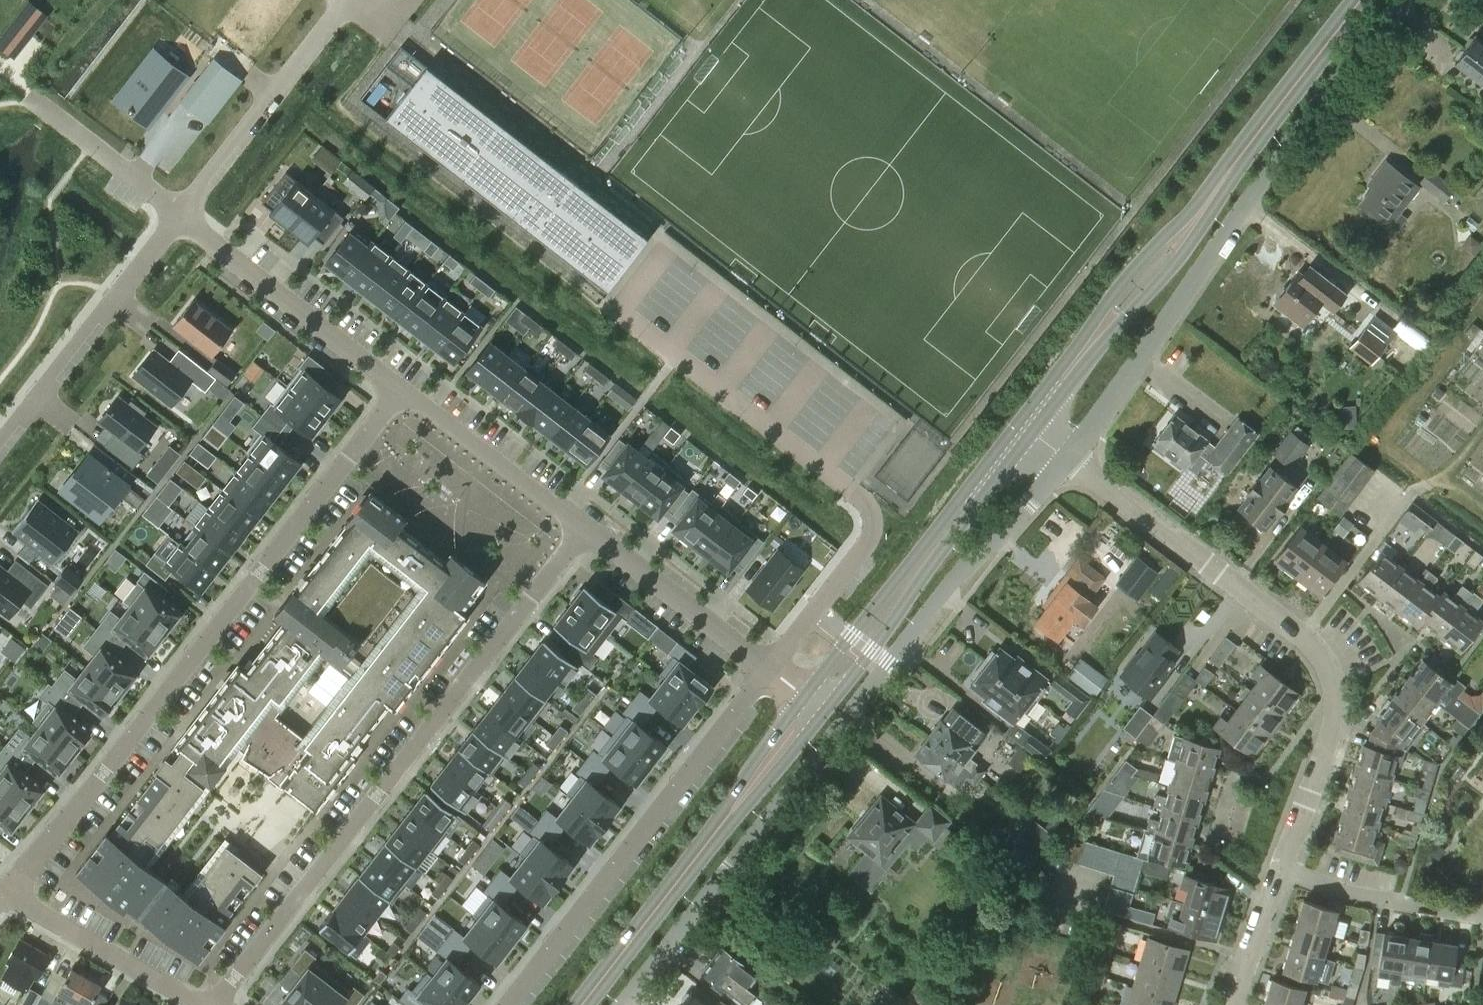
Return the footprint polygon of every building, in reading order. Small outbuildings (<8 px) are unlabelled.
[(30,5),(10,30),(23,41),(43,15),(30,5)] [(1464,49),(1482,63),(1482,42),(1474,36),(1473,36),(1470,37),(1464,44),(1465,47),(1464,49)] [(1464,49),(1463,50),(1460,50),(1455,57),(1456,60),(1454,62),(1481,83),(1481,82),(1482,83),(1482,63),(1464,49)] [(185,78),(155,54),(119,101),(148,124),(162,107),(163,109),(177,91),(175,90),(185,78)] [(239,81),(213,61),(196,83),(205,91),(192,107),(208,119),(220,102),(222,103),(239,81)] [(426,65),(385,118),(608,291),(649,238),(426,65)] [(1406,218),(1398,212),(1419,186),(1386,160),(1373,176),(1377,181),(1360,202),(1397,230),(1406,218)] [(1443,199),(1452,187),(1429,169),(1420,181),(1443,199)] [(263,199),(260,202),(270,210),(278,215),(275,219),(287,228),(313,193),(283,170),(263,199)] [(353,170),(343,183),(365,199),(369,194),(374,187),(353,170)] [(374,187),(369,194),(377,199),(382,193),(374,187)] [(313,193),(287,228),(300,237),(303,234),(310,240),(313,236),(323,243),(343,216),(313,193)] [(386,216),(390,219),(400,207),(387,197),(384,201),(386,216)] [(394,236),(401,242),(406,236),(414,226),(406,220),(394,236)] [(424,234),(414,226),(406,236),(416,244),(424,234)] [(349,233),(327,262),(345,276),(367,247),(349,233)] [(439,246),(431,240),(424,250),(432,256),(439,246)] [(372,242),(367,247),(345,276),(363,290),(390,256),(372,242)] [(454,270),(460,262),(450,254),(444,262),(454,270)] [(408,270),(390,256),(363,290),(381,305),(408,270)] [(1297,274),(1276,302),(1303,323),(1320,301),(1332,310),(1345,293),(1310,266),(1302,277),(1297,274)] [(426,284),(408,270),(381,305),(399,319),(426,284)] [(470,282),(479,290),(485,282),(475,275),(470,282)] [(426,284),(399,319),(417,333),(444,298),(445,298),(448,294),(429,280),(426,284)] [(485,282),(479,290),(489,298),(495,290),(485,282)] [(192,298),(172,324),(212,354),(232,329),(192,298)] [(444,298),(417,333),(436,347),(463,312),(445,298),(444,298)] [(463,312),(436,347),(454,361),(481,327),(463,312)] [(523,322),(530,327),(535,321),(525,313),(520,320),(523,322)] [(535,321),(530,327),(539,335),(544,328),(536,322),(535,321)] [(1386,344),(1366,328),(1351,347),(1371,363),(1372,362),(1378,366),(1382,361),(1377,356),(1386,344)] [(553,345),(562,352),(567,346),(557,338),(553,345)] [(468,372),(485,385),(508,355),(491,342),(490,341),(467,372),(468,372)] [(567,346),(562,352),(572,360),(577,353),(567,346)] [(217,378),(178,348),(167,362),(153,351),(134,376),(172,405),(191,380),(206,391),(217,378)] [(287,386),(325,416),(328,413),(331,416),(340,403),(338,401),(340,398),(319,382),(328,370),(308,354),(299,367),(301,369),(287,386)] [(485,385),(501,398),(524,368),(508,355),(485,385)] [(236,374),(217,359),(208,369),(228,385),(236,374)] [(254,362),(244,374),(252,380),(262,368),(254,362)] [(585,370),(594,377),(599,371),(590,363),(585,370)] [(501,398),(517,410),(540,380),(524,368),(501,398)] [(599,371),(594,377),(604,385),(609,378),(599,371)] [(517,410),(533,423),(556,393),(540,380),(517,410)] [(271,402),(261,415),(281,430),(290,419),(311,435),(313,432),(316,434),(326,422),(323,419),(325,416),(287,386),(273,404),(271,402)] [(533,423),(549,435),(572,405),(556,393),(533,423)] [(118,397),(99,421),(116,434),(106,447),(133,468),(144,454),(138,449),(156,427),(142,416),(145,412),(131,401),(128,405),(118,397)] [(549,435),(565,448),(588,418),(572,405),(549,435)] [(1258,432),(1237,417),(1215,447),(1206,440),(1207,439),(1175,414),(1154,441),(1186,466),(1199,450),(1207,456),(1206,457),(1227,473),(1258,432)] [(246,451),(250,454),(285,481),(300,462),(273,441),(281,430),(261,415),(252,427),(260,433),(246,451)] [(588,418),(565,448),(585,463),(585,464),(586,464),(610,434),(609,433),(609,434),(588,418)] [(212,424),(203,437),(211,444),(221,431),(212,424)] [(681,434),(671,427),(664,436),(673,444),(681,434)] [(1308,443),(1292,431),(1275,453),(1291,465),(1308,443)] [(611,483),(622,492),(624,489),(648,460),(645,458),(628,445),(619,438),(603,459),(612,466),(605,475),(613,481),(611,483)] [(198,442),(190,453),(198,460),(207,449),(198,442)] [(651,450),(645,458),(648,460),(624,489),(630,494),(628,497),(638,504),(668,467),(670,465),(651,450)] [(1367,480),(1375,469),(1352,451),(1344,463),(1367,480)] [(250,454),(236,472),(271,499),(285,481),(250,454)] [(62,491),(101,523),(135,481),(110,461),(103,470),(88,458),(62,491)] [(184,460),(176,471),(188,481),(197,470),(184,460)] [(1344,463),(1335,474),(1358,491),(1367,480),(1344,463)] [(1275,512),(1278,514),(1288,500),(1286,498),(1296,484),(1271,465),(1260,479),(1258,477),(1248,491),(1250,492),(1239,506),(1247,512),(1245,514),(1256,522),(1258,520),(1265,526),(1275,512)] [(668,467),(638,504),(648,512),(650,510),(658,516),(664,507),(673,514),(689,493),(681,486),(686,480),(668,467)] [(236,472),(222,490),(257,517),(271,499),(236,472)] [(729,472),(723,480),(734,489),(741,481),(729,472)] [(1350,502),(1358,491),(1335,474),(1327,485),(1350,502)] [(170,478),(156,497),(167,505),(168,505),(169,506),(183,488),(170,478)] [(1350,502),(1327,485),(1317,497),(1340,515),(1350,502)] [(757,494),(748,486),(743,493),(752,500),(757,494)] [(689,493),(673,514),(682,521),(675,529),(682,535),(681,537),(690,545),(718,508),(693,489),(689,493)] [(222,490),(208,508),(243,535),(257,517),(222,490)] [(406,519),(371,491),(345,524),(346,524),(295,590),(294,589),(275,615),(284,622),(246,670),(238,664),(176,743),(196,758),(188,768),(211,785),(239,749),(244,752),(242,758),(269,775),(268,777),(282,788),(284,785),(316,810),(358,757),(351,752),(389,703),(396,708),(468,615),(462,611),(486,581),(451,554),(444,561),(400,527),(406,519)] [(167,505),(156,497),(147,509),(158,518),(167,505)] [(38,499),(13,531),(54,563),(79,532),(38,499)] [(1427,532),(1436,520),(1412,502),(1403,513),(1404,514),(1400,520),(1415,531),(1419,525),(1427,532)] [(718,508),(690,545),(701,553),(703,551),(709,556),(710,557),(738,521),(740,519),(721,505),(718,508)] [(208,508),(194,526),(229,553),(243,535),(208,508)] [(1342,518),(1335,528),(1329,537),(1332,539),(1336,533),(1343,538),(1352,525),(1342,518)] [(1427,532),(1447,547),(1455,535),(1436,520),(1427,532)] [(709,556),(707,558),(718,566),(720,564),(728,570),(734,562),(743,568),(764,541),(755,535),(755,534),(738,521),(710,557),(709,556)] [(1275,558),(1297,575),(1323,541),(1301,525),(1275,558)] [(194,526),(180,544),(215,571),(229,553),(194,526)] [(1455,535),(1447,547),(1454,553),(1463,541),(1455,535)] [(1359,579),(1379,594),(1401,566),(1391,558),(1397,551),(1383,540),(1371,556),(1375,559),(1359,579)] [(1346,559),(1323,541),(1297,575),(1320,592),(1346,559)] [(145,564),(172,585),(181,574),(201,590),(215,571),(180,544),(167,562),(155,552),(145,564)] [(778,549),(747,589),(773,609),(783,595),(786,597),(796,584),(793,582),(803,569),(778,549)] [(1482,556),(1475,550),(1466,561),(1474,568),(1482,556)] [(1103,578),(1079,559),(1048,598),(1052,600),(1036,621),(1042,625),(1040,627),(1050,635),(1052,633),(1058,637),(1074,617),(1082,623),(1095,606),(1087,599),(1103,578)] [(10,618),(23,601),(30,607),(47,585),(16,561),(6,574),(0,570),(0,610),(10,618)] [(54,582),(71,595),(86,576),(79,571),(76,574),(66,566),(54,582)] [(1420,581),(1401,566),(1379,594),(1398,609),(1420,581)] [(1438,595),(1429,588),(1437,577),(1428,570),(1420,581),(1398,609),(1418,625),(1422,620),(1422,619),(1439,595),(1438,595)] [(131,607),(167,635),(178,622),(176,621),(181,614),(162,599),(169,590),(146,572),(123,602),(131,608),(131,607)] [(1461,585),(1452,597),(1442,590),(1438,595),(1439,595),(1422,619),(1422,620),(1441,634),(1472,593),(1461,585)] [(62,607),(70,597),(56,586),(48,596),(62,607)] [(572,604),(570,606),(608,635),(622,617),(627,620),(636,609),(615,593),(607,603),(585,586),(584,587),(584,588),(582,590),(580,589),(570,602),(572,604)] [(1473,613),(1482,600),(1482,599),(1473,591),(1472,593),(1441,634),(1460,649),(1482,621),(1473,613)] [(608,635),(570,606),(568,609),(566,607),(556,620),(558,622),(555,625),(555,624),(554,626),(576,643),(568,653),(589,669),(598,658),(593,654),(608,635)] [(157,649),(167,635),(131,607),(131,608),(121,620),(112,612),(99,629),(124,649),(131,639),(150,654),(155,647),(157,649)] [(1210,615),(1201,608),(1196,616),(1204,623),(1210,615)] [(97,656),(88,668),(124,696),(134,682),(132,681),(137,674),(116,658),(124,649),(99,629),(85,646),(97,656)] [(1171,659),(1178,650),(1156,632),(1122,677),(1151,699),(1168,677),(1165,674),(1174,662),(1171,659)] [(13,636),(2,649),(15,660),(26,647),(13,636)] [(1235,644),(1226,637),(1209,660),(1219,667),(1235,644)] [(544,640),(530,658),(559,681),(558,682),(564,686),(579,667),(544,640)] [(659,675),(665,679),(698,705),(712,686),(688,668),(697,657),(678,642),(669,653),(673,656),(659,675)] [(991,650),(982,663),(1034,703),(1046,687),(1042,684),(1046,677),(1023,659),(1017,660),(999,647),(995,653),(991,650)] [(1080,657),(1067,674),(1094,695),(1107,678),(1080,657)] [(530,658),(516,676),(545,699),(545,698),(558,682),(559,681),(530,658)] [(1423,659),(1406,680),(1435,702),(1457,719),(1468,728),(1479,714),(1457,696),(1466,686),(1445,671),(1443,674),(1423,659)] [(1027,713),(1034,703),(982,663),(972,676),(975,678),(970,685),(988,698),(989,704),(1013,722),(1022,709),(1027,713)] [(1260,676),(1251,688),(1283,712),(1298,692),(1260,663),(1254,672),(1260,676)] [(1214,674),(1204,666),(1195,679),(1204,687),(1214,674)] [(53,688),(80,709),(87,700),(106,714),(111,708),(113,709),(124,696),(88,668),(78,681),(66,671),(53,688)] [(1050,682),(1069,697),(1072,699),(1064,709),(1075,718),(1091,697),(1058,672),(1050,682)] [(516,676),(501,694),(534,720),(549,701),(545,698),(545,699),(516,676)] [(640,690),(631,701),(651,716),(659,705),(683,724),(698,705),(665,679),(650,698),(640,690)] [(1393,697),(1391,699),(1420,721),(1435,702),(1406,680),(1393,697)] [(42,727),(78,755),(88,741),(86,740),(91,733),(73,719),(80,709),(53,688),(50,685),(41,696),(49,702),(34,722),(41,727),(42,727)] [(1283,712),(1251,688),(1246,685),(1241,693),(1246,697),(1238,708),(1268,731),(1270,733),(1285,714),(1283,712)] [(589,689),(581,699),(589,705),(597,695),(589,689)] [(1165,721),(1168,717),(1183,697),(1171,689),(1154,713),(1165,721)] [(501,694),(487,712),(520,738),(521,737),(534,720),(501,694)] [(1373,731),(1372,732),(1400,747),(1420,721),(1391,699),(1388,697),(1381,706),(1385,708),(1378,717),(1382,720),(1373,731)] [(589,705),(581,699),(573,709),(581,715),(589,705)] [(627,716),(612,735),(651,765),(666,746),(642,727),(651,716),(631,701),(622,713),(627,716)] [(1136,736),(1147,721),(1153,714),(1140,704),(1123,726),(1136,736)] [(1268,731),(1238,708),(1236,707),(1227,719),(1221,714),(1214,723),(1252,752),(1268,731)] [(487,712),(473,730),(506,756),(506,757),(507,758),(523,739),(521,737),(520,738),(487,712)] [(983,771),(985,767),(969,755),(975,746),(986,731),(962,712),(950,728),(942,722),(940,725),(938,725),(933,731),(933,734),(931,738),(979,776),(978,777),(988,784),(992,778),(983,771)] [(1154,713),(1153,714),(1147,721),(1159,729),(1163,723),(1165,721),(1154,713)] [(1463,735),(1468,728),(1457,719),(1451,726),(1463,735)] [(560,725),(553,735),(561,741),(568,732),(560,725)] [(67,768),(78,755),(42,727),(41,727),(32,739),(20,730),(7,747),(32,766),(40,757),(60,773),(66,766),(67,768)] [(473,730),(459,749),(492,774),(493,773),(506,757),(506,756),(473,730)] [(1168,756),(1176,759),(1211,769),(1218,745),(1176,732),(1168,756)] [(1400,766),(1405,750),(1400,747),(1372,732),(1368,744),(1363,742),(1356,766),(1391,776),(1394,764),(1400,766)] [(1031,734),(1024,744),(1043,758),(1050,748),(1031,734)] [(561,741),(553,735),(546,744),(554,750),(561,741)] [(594,750),(585,761),(604,776),(613,765),(637,784),(651,765),(612,735),(598,753),(594,750)] [(959,785),(966,776),(974,782),(978,777),(979,776),(931,738),(929,740),(926,741),(921,746),(922,749),(918,753),(959,785)] [(106,833),(76,872),(125,910),(128,906),(199,961),(232,919),(229,916),(263,873),(227,845),(187,896),(146,864),(204,787),(185,772),(188,768),(196,758),(176,743),(154,772),(157,774),(110,836),(106,833)] [(0,777),(0,788),(30,812),(40,798),(39,797),(44,790),(25,776),(32,766),(7,747),(0,756),(0,770),(3,772),(0,777)] [(1020,748),(1008,763),(1019,772),(1031,756),(1020,748)] [(459,749),(445,767),(474,790),(475,788),(482,780),(489,786),(497,776),(493,773),(492,774),(459,749)] [(1204,792),(1211,769),(1176,759),(1169,782),(1204,792)] [(1120,768),(1131,776),(1137,769),(1125,760),(1120,768)] [(1417,784),(1430,788),(1437,764),(1424,760),(1417,784)] [(565,795),(571,799),(604,825),(620,806),(596,787),(604,776),(585,761),(576,772),(580,776),(565,795)] [(534,763),(527,772),(533,777),(540,768),(534,763)] [(1356,766),(1349,789),(1384,799),(1391,776),(1356,766)] [(474,790),(445,767),(431,785),(466,812),(481,793),(475,788),(474,790)] [(1131,776),(1120,768),(1114,775),(1126,784),(1131,776)] [(533,777),(527,772),(519,781),(526,786),(533,777)] [(1169,782),(1165,797),(1156,794),(1152,806),(1162,808),(1163,805),(1197,816),(1204,792),(1169,782)] [(1430,788),(1417,784),(1413,795),(1427,799),(1430,788)] [(0,788),(0,820),(13,830),(18,824),(20,825),(30,812),(0,788)] [(1349,789),(1342,813),(1377,823),(1384,799),(1349,789)] [(456,813),(426,790),(413,807),(443,830),(456,813)] [(933,840),(949,820),(930,805),(915,823),(882,796),(850,835),(867,848),(849,871),(862,882),(880,860),(887,866),(909,839),(918,846),(927,835),(933,840)] [(547,809),(538,821),(558,836),(566,825),(590,843),(604,825),(571,799),(557,817),(547,809)] [(511,805),(505,800),(499,807),(505,812),(511,805)] [(1089,809),(1100,817),(1106,810),(1094,801),(1089,809)] [(1149,818),(1146,827),(1155,830),(1189,840),(1197,816),(1163,805),(1162,808),(1158,820),(1149,818)] [(443,830),(413,807),(399,824),(430,848),(428,849),(432,852),(447,833),(443,830)] [(499,807),(484,827),(490,831),(505,812),(499,807)] [(1100,817),(1089,809),(1083,816),(1095,825),(1100,817)] [(1420,823),(1423,814),(1413,811),(1409,810),(1406,819),(1420,823)] [(1345,848),(1344,851),(1378,861),(1382,845),(1371,842),(1377,823),(1342,813),(1335,837),(1338,838),(1336,845),(1345,848)] [(519,855),(525,859),(558,885),(573,865),(549,847),(558,836),(538,821),(530,832),(534,835),(519,855)] [(430,848),(399,824),(386,842),(416,865),(428,849),(430,848)] [(1144,828),(1136,855),(1143,858),(1147,859),(1148,854),(1182,864),(1189,840),(1155,830),(1146,827),(1145,828),(1144,828)] [(1413,846),(1416,837),(1402,833),(1399,842),(1413,846)] [(473,863),(487,873),(506,846),(493,836),(473,863)] [(1079,863),(1087,840),(1074,837),(1068,859),(1079,863)] [(466,850),(472,855),(480,845),(473,840),(466,850)] [(1098,844),(1087,840),(1079,863),(1090,866),(1098,844)] [(416,865),(386,842),(373,859),(403,882),(403,881),(416,865)] [(1035,857),(1016,842),(1005,856),(1024,871),(1035,857)] [(1109,847),(1098,844),(1090,866),(1101,870),(1109,847)] [(1136,881),(1139,870),(1143,858),(1136,855),(1109,847),(1101,870),(1113,873),(1136,881)] [(465,864),(472,855),(466,850),(458,859),(465,864)] [(1153,862),(1146,860),(1147,859),(1143,858),(1139,870),(1149,873),(1153,862)] [(403,882),(373,859),(359,876),(389,900),(393,903),(407,884),(403,881),(403,882)] [(501,869),(492,880),(511,895),(520,884),(544,903),(558,885),(525,859),(511,877),(501,869)] [(1133,891),(1136,881),(1113,873),(1110,884),(1133,891)] [(1188,886),(1184,901),(1222,912),(1230,887),(1184,873),(1180,883),(1188,886)] [(439,884),(446,889),(453,879),(447,874),(439,884)] [(389,900),(359,876),(346,894),(376,917),(389,900)] [(488,895),(472,914),(478,919),(511,944),(527,925),(503,906),(511,895),(492,880),(483,891),(488,895)] [(438,898),(446,889),(439,884),(432,893),(438,898)] [(1110,884),(1106,896),(1129,903),(1133,891),(1110,884)] [(376,917),(346,894),(333,911),(363,934),(364,933),(376,917)] [(1103,908),(1125,915),(1128,906),(1129,903),(1106,896),(1103,908)] [(1303,898),(1296,921),(1329,931),(1336,908),(1303,898)] [(1214,938),(1222,912),(1184,901),(1179,916),(1171,914),(1168,923),(1214,938)] [(1138,909),(1128,906),(1125,915),(1149,923),(1151,916),(1143,914),(1144,912),(1138,910),(1138,909)] [(413,918),(419,923),(427,913),(420,908),(413,918)] [(363,934),(333,911),(319,928),(357,958),(372,939),(364,933),(363,934)] [(412,932),(419,923),(413,918),(405,927),(412,932)] [(454,929),(445,940),(465,955),(473,944),(497,963),(511,944),(478,919),(464,936),(454,929)] [(1296,921),(1289,944),(1322,954),(1329,931),(1296,921)] [(1117,936),(1120,925),(1111,922),(1108,934),(1117,936)] [(1358,943),(1367,945),(1369,931),(1360,930),(1358,943)] [(1400,985),(1401,979),(1402,968),(1408,935),(1384,931),(1378,964),(1376,976),(1390,979),(1389,983),(1400,985)] [(1425,982),(1426,973),(1432,939),(1433,934),(1421,932),(1420,937),(1408,935),(1402,968),(1401,979),(1425,982)] [(1147,935),(1140,959),(1180,971),(1187,947),(1147,935)] [(17,1004),(36,1004),(42,994),(30,987),(35,978),(37,979),(51,955),(21,938),(7,962),(10,964),(3,976),(7,978),(2,986),(14,994),(19,985),(26,989),(17,1004)] [(1432,939),(1426,973),(1439,975),(1438,985),(1448,986),(1449,984),(1461,986),(1465,962),(1454,960),(1457,944),(1432,939)] [(433,977),(466,1003),(480,985),(456,966),(465,955),(445,940),(437,951),(447,959),(433,977)] [(393,957),(400,947),(394,942),(386,952),(393,957)] [(1315,978),(1322,954),(1289,944),(1282,968),(1315,978)] [(722,946),(713,959),(748,986),(758,974),(746,965),(747,965),(722,946)] [(283,1001),(288,1004),(309,1004),(332,976),(313,962),(317,957),(305,949),(290,968),(301,977),(283,1001)] [(1354,967),(1363,968),(1366,954),(1356,952),(1354,967)] [(757,994),(750,988),(748,986),(713,959),(702,972),(737,999),(745,1004),(749,1004),(757,994)] [(1140,959),(1133,983),(1173,994),(1180,971),(1140,959)] [(1096,972),(1105,974),(1108,965),(1099,962),(1096,972)] [(794,973),(783,964),(777,971),(789,980),(794,973)] [(60,992),(70,998),(82,1004),(90,1004),(102,985),(73,967),(59,991),(60,992)] [(380,985),(387,975),(382,971),(381,970),(373,980),(380,985)] [(429,1004),(464,1004),(466,1003),(433,977),(427,972),(412,992),(408,988),(399,1000),(406,1004),(426,1004),(427,1004),(429,1004)] [(1105,974),(1096,972),(1092,985),(1101,988),(1105,974)] [(332,976),(309,1004),(357,1004),(365,995),(354,986),(350,991),(332,976)] [(759,976),(750,988),(757,994),(767,1001),(773,993),(768,990),(771,985),(759,976)] [(1264,1001),(1279,1004),(1299,1004),(1305,987),(1271,977),(1264,1001)] [(1354,998),(1355,995),(1358,984),(1349,981),(1345,995),(1354,998)] [(1133,983),(1127,1004),(1170,1004),(1173,994),(1133,983)] [(684,1002),(681,1004),(711,1004),(692,991),(690,993),(686,993),(682,998),(684,1002)] [(42,994),(36,1004),(61,1004),(42,994)]
